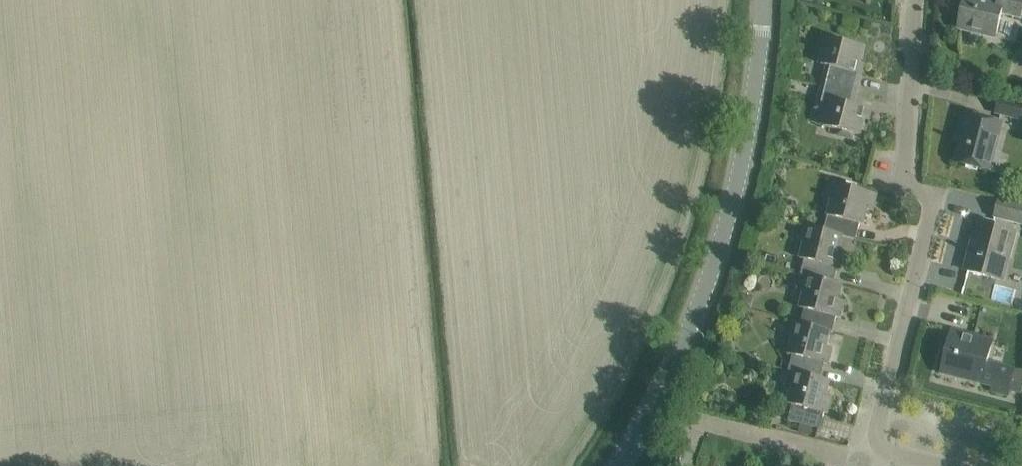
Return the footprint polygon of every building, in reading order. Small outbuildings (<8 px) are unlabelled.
[(997,3),(983,0),(964,0),(958,26),(995,35),(1000,13),(1021,18),(1021,13),(1021,0),(998,0),(997,3)] [(822,86),(856,95),(862,73),(856,72),(862,47),(828,38),(821,65),(827,66),(822,86)] [(856,95),(822,86),(816,109),(829,112),(825,126),(859,135),(865,109),(854,106),(856,95)] [(1000,97),(996,113),(1021,120),(1021,103),(1000,97)] [(996,151),(1003,124),(962,114),(958,130),(963,132),(956,161),(997,172),(1002,153),(996,151)] [(828,215),(824,231),(843,236),(856,239),(860,224),(863,224),(867,209),(873,211),(877,194),(836,183),(828,215)] [(1000,198),(995,215),(1021,223),(1021,204),(1000,198)] [(1016,232),(1000,228),(981,223),(974,250),(970,249),(965,270),(997,278),(1003,257),(1009,259),(1016,232)] [(802,274),(808,275),(834,282),(838,267),(840,268),(844,252),(839,250),(843,236),(824,231),(808,227),(800,259),(805,260),(802,274)] [(834,282),(808,275),(800,307),(805,308),(802,323),(833,331),(836,317),(840,317),(844,301),(839,300),(843,284),(834,282)] [(741,293),(738,306),(750,309),(753,296),(741,293)] [(832,332),(833,331),(802,323),(796,322),(788,354),(793,355),(789,370),(820,378),(824,363),(828,364),(832,347),(827,346),(831,332),(832,332)] [(971,336),(952,330),(944,361),(977,370),(974,381),(994,386),(992,391),(1008,395),(1009,390),(1021,393),(1021,391),(1021,370),(1014,370),(986,363),(992,341),(971,336)] [(721,340),(719,352),(730,354),(733,343),(721,340)] [(820,378),(789,370),(789,371),(796,372),(788,403),(793,405),(789,420),(820,428),(824,413),(828,413),(832,397),(827,396),(831,380),(820,378)]
